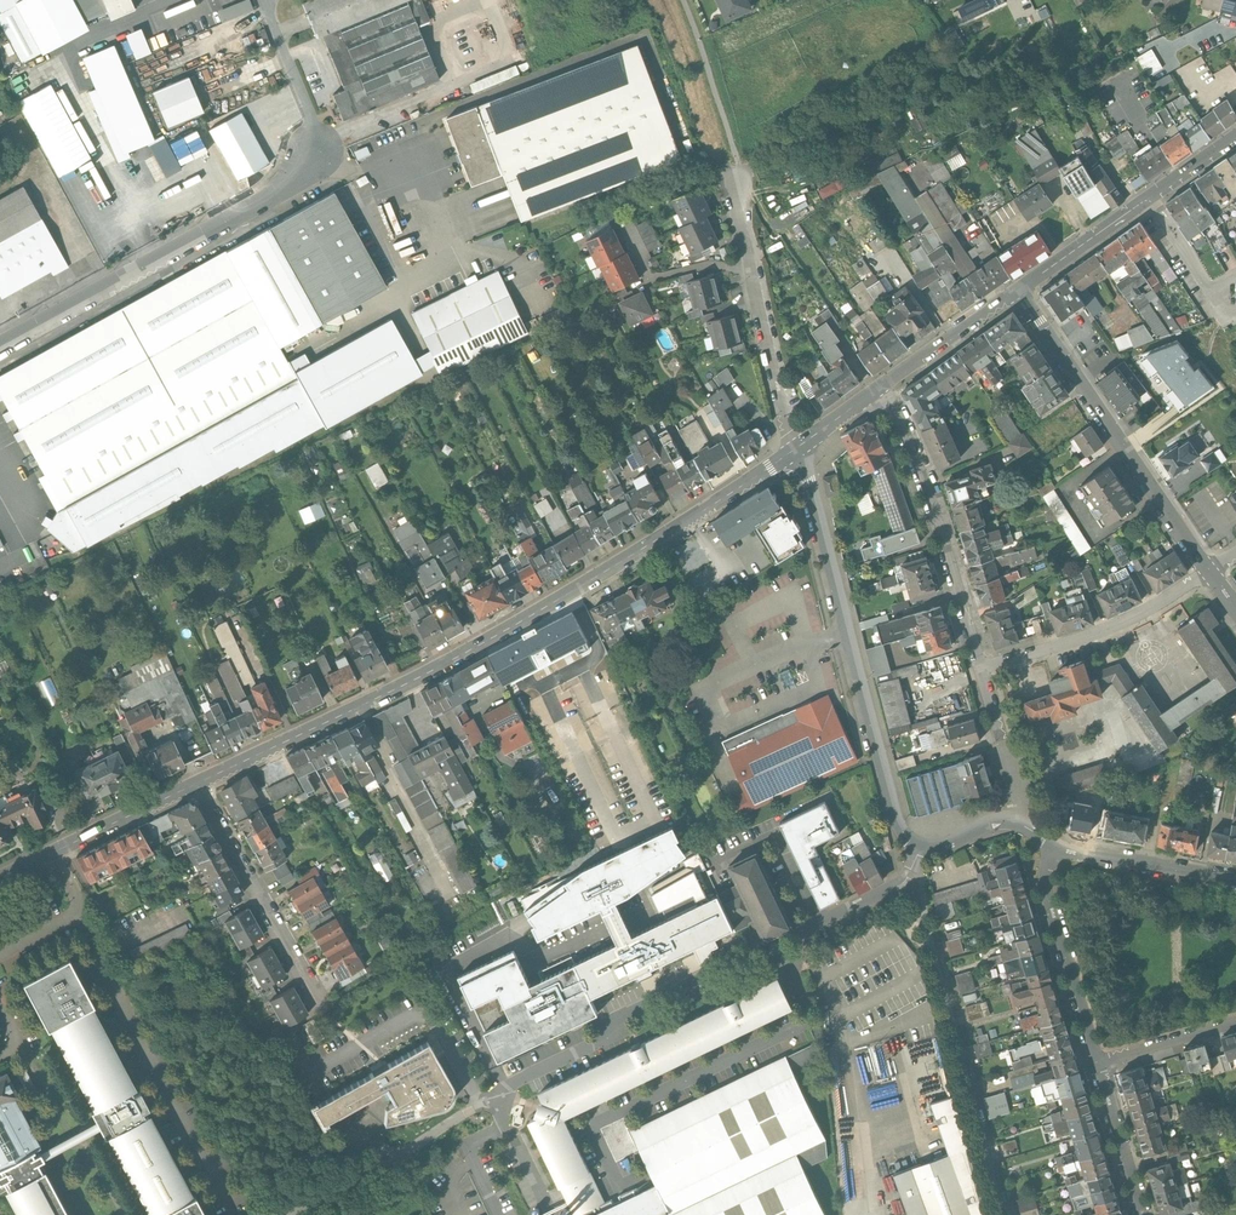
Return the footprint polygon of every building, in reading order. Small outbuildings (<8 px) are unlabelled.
[(0,14),(0,28),(19,64),(52,47),(27,0),(26,0),(0,14)] [(0,14),(26,0),(0,0),(0,13),(0,14)] [(74,26),(107,11),(102,0),(63,0),(74,26)] [(107,11),(110,19),(134,9),(130,0),(102,0),(107,11)] [(301,3),(315,37),(321,35),(332,60),(344,90),(332,95),(343,120),(368,110),(369,112),(373,110),(372,108),(440,80),(417,26),(429,21),(421,1),(424,0),(308,0),(301,3)] [(728,19),(750,9),(746,0),(719,0),(728,19)] [(959,9),(964,21),(993,8),(989,0),(977,0),(959,9)] [(1202,5),(1221,10),(1223,0),(1203,0),(1202,5)] [(1221,10),(1219,16),(1235,21),(1235,0),(1223,0),(1221,10)] [(248,2),(234,8),(237,16),(251,10),(248,2)] [(140,29),(125,35),(134,55),(136,59),(151,53),(140,29)] [(134,55),(127,39),(120,42),(127,58),(134,55)] [(149,126),(114,44),(85,57),(98,87),(90,90),(111,142),(110,142),(118,163),(120,163),(119,161),(128,157),(126,152),(120,138),(132,133),(149,126)] [(639,46),(448,118),(461,153),(460,153),(462,159),(464,164),(465,163),(474,186),(505,174),(523,221),(682,161),(639,46)] [(529,62),(522,65),(525,71),(531,69),(529,62)] [(470,82),(473,90),(519,72),(516,64),(470,82)] [(1154,82),(1158,88),(1171,79),(1167,73),(1154,82)] [(188,77),(153,92),(167,127),(203,112),(196,95),(188,77)] [(60,178),(92,161),(50,85),(18,102),(60,178)] [(1199,87),(1189,93),(1199,108),(1203,106),(1207,111),(1208,112),(1213,109),(1211,107),(1206,98),(1199,87)] [(1206,98),(1211,107),(1218,102),(1213,93),(1206,98)] [(1211,107),(1213,109),(1225,128),(1232,123),(1235,121),(1235,114),(1225,97),(1218,102),(1211,107)] [(1172,118),(1165,106),(1156,112),(1162,122),(1151,131),(1158,143),(1159,143),(1172,163),(1173,165),(1183,158),(1192,152),(1181,133),(1172,118)] [(1192,106),(1172,118),(1181,133),(1198,122),(1201,120),(1199,118),(1200,118),(1192,106)] [(1200,118),(1199,118),(1201,120),(1198,122),(1210,139),(1218,133),(1225,128),(1213,109),(1208,112),(1200,118)] [(241,113),(209,130),(237,182),(254,172),(269,164),(241,113)] [(1084,117),(1076,121),(1083,135),(1091,131),(1084,117)] [(1198,122),(1181,133),(1192,152),(1202,145),(1210,139),(1198,122)] [(1116,137),(1110,125),(1099,131),(1105,144),(1115,160),(1126,152),(1116,137)] [(155,140),(149,126),(132,133),(120,138),(126,152),(155,140)] [(1044,142),(1034,148),(1027,134),(1016,141),(1042,184),(1061,172),(1059,168),(1044,142)] [(165,178),(181,169),(164,137),(148,146),(156,160),(165,178)] [(1100,164),(1082,137),(1072,144),(1079,155),(1088,173),(1100,164)] [(955,143),(938,152),(942,159),(959,150),(955,143)] [(1158,143),(1134,160),(1148,180),(1159,172),(1172,163),(1159,143),(1158,143)] [(357,158),(369,153),(365,145),(353,150),(357,158)] [(959,198),(953,202),(941,182),(950,177),(937,153),(924,160),(937,182),(925,190),(950,232),(965,222),(960,213),(965,210),(959,198)] [(1233,155),(1227,159),(1235,171),(1235,153),(1233,155)] [(1088,173),(1079,155),(1059,168),(1061,172),(1077,196),(1096,184),(1088,173)] [(957,267),(897,171),(908,164),(905,159),(876,173),(885,186),(916,236),(941,277),(949,290),(955,285),(954,283),(956,281),(950,271),(957,267)] [(1227,159),(1221,163),(1215,167),(1215,168),(1232,194),(1235,191),(1235,171),(1227,159)] [(198,160),(182,168),(186,175),(180,178),(194,207),(201,204),(192,185),(207,178),(198,160)] [(1100,164),(1088,173),(1096,184),(1096,185),(1109,177),(1100,164)] [(1215,168),(1215,167),(1210,171),(1209,171),(1201,177),(1195,181),(1196,182),(1191,185),(1191,186),(1191,187),(1190,187),(1203,207),(1206,206),(1210,203),(1217,215),(1218,214),(1232,205),(1235,211),(1235,199),(1232,194),(1215,168)] [(1123,169),(1115,174),(1119,180),(1127,175),(1123,169)] [(876,173),(854,184),(863,197),(885,186),(876,173)] [(1142,175),(1131,182),(1135,188),(1146,181),(1142,175)] [(1109,177),(1096,185),(1103,195),(1116,187),(1109,177)] [(1040,184),(1015,200),(1021,211),(1028,220),(1052,204),(1040,184)] [(1096,184),(1077,196),(1091,218),(1109,206),(1096,185),(1096,184)] [(0,199),(0,296),(2,298),(32,282),(51,271),(53,275),(68,267),(60,251),(58,252),(22,186),(0,199)] [(1103,195),(1103,196),(1113,209),(1119,205),(1125,201),(1116,187),(1103,195)] [(1218,225),(1206,206),(1203,207),(1190,187),(1184,191),(1178,196),(1205,235),(1215,253),(1222,249),(1229,245),(1220,227),(1218,225)] [(698,188),(673,200),(680,213),(705,201),(698,188)] [(277,223),(227,251),(279,346),(292,340),(385,287),(347,217),(346,217),(333,192),(277,223)] [(1178,196),(1178,195),(1174,198),(1166,204),(1180,224),(1178,226),(1191,245),(1205,235),(1178,196)] [(985,218),(974,197),(964,202),(975,223),(982,232),(984,235),(991,231),(984,218),(985,218)] [(1014,199),(990,214),(998,226),(1021,211),(1015,200),(1014,199)] [(705,201),(680,213),(686,225),(705,216),(706,216),(711,214),(705,201)] [(1218,214),(1217,215),(1210,203),(1206,206),(1218,225),(1223,222),(1218,214)] [(705,216),(686,225),(680,228),(686,241),(711,229),(706,216),(705,216)] [(649,219),(636,226),(639,232),(652,226),(649,219)] [(1129,230),(1119,238),(1146,279),(1151,286),(1159,280),(1142,256),(1156,246),(1140,222),(1129,230)] [(1227,231),(1232,239),(1235,236),(1235,225),(1227,231)] [(652,226),(639,232),(642,239),(655,232),(652,226)] [(612,229),(587,241),(594,254),(619,242),(612,229)] [(711,229),(686,241),(693,254),(701,250),(718,242),(711,229)] [(1002,253),(997,256),(1010,276),(1012,279),(1032,266),(1051,253),(1037,231),(1002,253)] [(655,232),(642,239),(646,245),(659,239),(655,232)] [(982,232),(971,239),(975,245),(965,252),(977,270),(997,256),(988,242),(984,235),(982,232)] [(885,234),(869,244),(875,254),(892,244),(885,234)] [(941,277),(916,236),(910,240),(914,247),(909,250),(923,271),(913,277),(921,290),(929,285),(941,277)] [(1000,246),(995,238),(988,242),(997,256),(1002,253),(1000,251),(999,246),(1000,246)] [(1146,279),(1119,238),(1107,246),(1096,254),(1107,270),(1123,294),(1129,290),(1134,297),(1143,291),(1144,290),(1140,283),(1146,279)] [(659,239),(646,245),(649,252),(662,245),(659,239)] [(619,242),(594,254),(600,267),(602,266),(601,266),(625,254),(619,242)] [(693,254),(688,256),(691,263),(704,256),(701,250),(693,254)] [(0,376),(0,394),(27,444),(44,476),(39,479),(57,511),(297,379),(290,366),(279,347),(279,346),(227,251),(158,289),(26,362),(0,376)] [(625,254),(601,266),(602,266),(608,278),(633,266),(626,253),(625,254)] [(1081,264),(1065,275),(1086,306),(1092,314),(1101,308),(1096,300),(1095,301),(1086,288),(1083,290),(1082,288),(1107,270),(1096,254),(1081,264)] [(977,270),(970,275),(984,295),(996,286),(1010,276),(997,256),(977,270)] [(874,275),(863,259),(853,266),(863,282),(874,275)] [(633,266),(608,278),(614,291),(625,286),(639,279),(633,266)] [(693,273),(679,277),(681,284),(687,282),(695,280),(693,273)] [(500,275),(414,317),(442,376),(529,334),(500,275)] [(695,280),(687,282),(691,296),(718,289),(714,275),(695,280)] [(878,282),(874,275),(863,282),(876,302),(877,303),(889,295),(880,281),(878,282)] [(955,285),(949,290),(954,297),(962,310),(974,302),(984,295),(970,275),(955,285)] [(1054,284),(1040,293),(1046,302),(1047,302),(1062,323),(1086,306),(1065,275),(1054,284)] [(949,290),(941,277),(929,285),(933,292),(930,293),(938,307),(946,302),(954,297),(949,290)] [(863,281),(851,290),(865,310),(876,302),(863,281)] [(614,291),(612,292),(615,299),(619,297),(628,293),(625,286),(614,291)] [(922,310),(906,287),(891,297),(898,307),(888,313),(904,336),(901,338),(909,348),(923,338),(936,329),(929,320),(925,323),(918,313),(922,310)] [(1134,297),(1129,290),(1123,294),(1131,306),(1144,297),(1148,302),(1158,296),(1152,288),(1145,293),(1143,291),(1134,297)] [(718,289),(691,296),(695,310),(702,308),(722,303),(718,289)] [(628,293),(619,297),(622,303),(635,297),(632,290),(628,293)] [(635,297),(622,303),(632,323),(652,313),(642,294),(635,297)] [(1174,320),(1158,296),(1148,302),(1138,309),(1151,328),(1159,339),(1181,330),(1174,320)] [(695,310),(688,312),(690,319),(700,316),(704,315),(702,308),(695,310)] [(888,332),(872,308),(860,316),(863,321),(864,321),(872,335),(876,340),(876,341),(891,361),(899,355),(909,348),(901,338),(894,328),(888,332)] [(841,327),(829,309),(820,314),(826,322),(827,322),(833,332),(841,327)] [(999,322),(986,332),(998,350),(1008,342),(1012,347),(1016,343),(1022,351),(1028,346),(1026,343),(1031,339),(1013,312),(999,322)] [(704,315),(700,316),(702,323),(708,322),(716,320),(714,313),(704,315)] [(716,320),(708,322),(711,336),(738,329),(735,315),(716,320)] [(1174,320),(1181,330),(1188,328),(1181,317),(1174,320)] [(864,321),(863,321),(860,324),(858,321),(855,323),(866,339),(872,335),(864,321)] [(860,383),(841,357),(843,356),(834,343),(839,340),(833,332),(827,322),(826,322),(812,332),(824,349),(822,351),(832,364),(836,369),(828,374),(829,377),(842,396),(851,390),(860,383)] [(1145,325),(1128,332),(1133,349),(1155,341),(1148,330),(1145,325)] [(1159,339),(1151,328),(1148,330),(1155,341),(1159,339)] [(738,329),(711,336),(715,350),(730,346),(742,343),(738,329)] [(972,342),(958,352),(973,373),(980,367),(990,360),(995,369),(1006,362),(998,350),(986,332),(972,342)] [(1146,353),(1139,358),(1153,373),(1158,368),(1173,386),(1166,392),(1178,406),(1185,401),(1187,403),(1214,384),(1200,365),(1195,369),(1185,356),(1189,352),(1177,339),(1145,352),(1146,353)] [(279,346),(279,347),(290,366),(302,359),(292,340),(279,346)] [(876,341),(871,345),(868,341),(864,344),(866,348),(858,354),(873,374),(882,367),(891,361),(876,341)] [(742,343),(730,346),(732,353),(746,349),(744,342),(742,343)] [(1022,351),(1010,359),(1027,384),(1051,368),(1034,343),(1028,346),(1022,351)] [(940,364),(930,372),(943,391),(944,393),(969,375),(973,373),(958,352),(950,357),(940,364)] [(990,360),(980,367),(995,390),(1004,385),(995,369),(990,360)] [(820,361),(814,364),(817,369),(823,366),(820,361)] [(1133,373),(1124,361),(1117,367),(1126,378),(1133,373)] [(823,381),(818,384),(817,382),(811,386),(817,394),(826,407),(834,401),(842,396),(829,377),(828,374),(823,366),(817,369),(823,381)] [(1126,378),(1117,367),(1097,382),(1105,393),(1104,393),(1109,399),(1120,413),(1148,392),(1133,373),(1126,378)] [(728,368),(713,378),(721,389),(734,379),(728,368)] [(1027,384),(1023,387),(1041,413),(1069,394),(1051,368),(1027,384)] [(930,372),(902,391),(916,416),(922,430),(925,429),(943,420),(938,409),(933,398),(943,391),(930,372)] [(969,375),(952,387),(957,394),(968,386),(966,383),(972,379),(969,375)] [(811,386),(805,376),(799,381),(804,392),(809,399),(817,394),(811,386)] [(749,429),(738,436),(724,410),(732,405),(728,399),(730,398),(727,393),(725,395),(721,389),(719,390),(718,388),(717,389),(718,391),(708,398),(715,410),(722,423),(742,458),(751,453),(759,449),(760,448),(759,447),(765,444),(766,443),(766,442),(766,440),(760,428),(759,428),(758,427),(756,427),(750,431),(749,429)] [(951,402),(938,409),(943,420),(945,420),(958,413),(951,402)] [(1022,435),(1003,409),(992,417),(1009,443),(1022,435)] [(715,410),(707,414),(714,427),(722,423),(715,410)] [(943,420),(925,429),(928,437),(926,438),(935,458),(937,457),(940,463),(938,464),(939,468),(962,457),(945,420),(943,420)] [(711,448),(696,421),(679,431),(694,457),(707,479),(717,474),(718,476),(724,473),(721,469),(732,462),(721,443),(711,448)] [(856,428),(842,435),(862,475),(872,469),(890,459),(891,459),(873,424),(867,422),(856,428)] [(663,443),(653,425),(633,436),(642,452),(649,463),(650,465),(662,458),(666,462),(672,472),(668,474),(668,472),(661,476),(673,498),(689,489),(663,443)] [(1103,445),(1091,427),(1075,437),(1088,456),(1103,445)] [(1022,435),(1009,443),(1017,456),(1031,446),(1023,434),(1022,435)] [(694,457),(685,463),(671,439),(663,443),(689,489),(707,479),(694,457)] [(1179,447),(1177,444),(1159,456),(1172,477),(1191,464),(1189,461),(1198,455),(1189,440),(1179,447)] [(1212,451),(1200,460),(1208,472),(1226,460),(1222,453),(1216,456),(1212,451)] [(642,452),(635,456),(642,467),(649,463),(642,452)] [(1225,462),(1235,478),(1235,454),(1225,462)] [(379,459),(366,466),(377,485),(389,479),(379,459)] [(914,529),(890,459),(872,469),(895,535),(891,536),(896,549),(919,541),(915,529),(914,529)] [(620,463),(611,468),(614,474),(624,469),(620,463)] [(972,473),(945,482),(953,508),(977,500),(982,499),(978,487),(995,481),(989,463),(970,470),(972,473)] [(1137,505),(1110,466),(1082,485),(1096,505),(1092,508),(1099,517),(1102,515),(1108,524),(1137,505)] [(614,474),(611,468),(606,471),(616,488),(610,492),(618,505),(605,512),(617,534),(639,520),(625,494),(614,474)] [(604,510),(599,513),(601,517),(598,519),(593,509),(597,507),(578,473),(567,479),(580,504),(601,543),(617,534),(605,512),(604,510)] [(639,487),(625,494),(639,520),(658,509),(653,500),(659,496),(646,473),(635,480),(639,487)] [(836,475),(823,478),(828,497),(829,497),(841,492),(836,475)] [(1050,481),(1038,489),(1043,497),(1053,490),(1055,488),(1050,481)] [(752,497),(743,502),(743,503),(733,509),(713,521),(727,544),(761,523),(763,522),(761,517),(780,505),(775,497),(777,496),(775,493),(773,494),(769,488),(770,488),(769,487),(759,493),(758,492),(752,497)] [(1053,490),(1043,497),(1080,555),(1090,548),(1053,490)] [(841,492),(829,497),(832,503),(831,504),(833,510),(835,517),(848,512),(845,505),(846,505),(843,498),(844,498),(841,492)] [(536,493),(530,496),(533,502),(539,499),(536,493)] [(863,514),(875,509),(869,493),(857,497),(863,514)] [(546,498),(534,505),(542,518),(554,511),(546,498)] [(977,500),(953,508),(960,532),(983,526),(985,525),(977,500)] [(320,501),(299,508),(305,523),(325,515),(320,501)] [(601,543),(580,504),(569,510),(574,520),(578,517),(583,527),(575,532),(586,553),(601,543)] [(780,505),(761,517),(763,522),(761,523),(779,562),(792,553),(805,545),(801,539),(803,538),(798,530),(801,528),(797,523),(793,517),(791,518),(782,504),(780,506),(780,505)] [(526,517),(512,524),(516,532),(526,526),(530,524),(526,517)] [(555,546),(536,556),(534,552),(538,550),(526,526),(516,532),(526,552),(543,583),(568,569),(566,565),(555,545),(555,546)] [(983,526),(960,532),(965,548),(1001,537),(999,529),(986,533),(983,526)] [(426,544),(419,530),(400,540),(425,587),(444,576),(426,544)] [(448,532),(426,544),(444,576),(445,576),(443,572),(455,566),(464,561),(464,559),(448,532)] [(575,532),(554,545),(555,546),(555,545),(566,565),(586,553),(575,532)] [(1010,534),(1001,537),(1004,546),(1013,543),(1010,534)] [(1001,537),(965,548),(970,565),(993,558),(991,550),(1004,546),(1001,537)] [(1130,561),(1120,543),(1113,547),(1124,566),(1131,562),(1130,561)] [(993,558),(970,565),(976,584),(998,578),(995,568),(1012,563),(1012,565),(1036,558),(1033,546),(993,558)] [(1164,559),(1157,548),(1152,551),(1160,562),(1164,559)] [(1160,562),(1152,551),(1147,555),(1154,566),(1160,562)] [(543,583),(526,552),(520,555),(526,567),(519,571),(529,590),(543,583)] [(1188,571),(1175,552),(1164,559),(1160,562),(1173,581),(1188,571)] [(909,554),(893,559),(896,567),(901,565),(901,564),(911,561),(909,554)] [(464,561),(455,566),(463,581),(473,575),(477,573),(469,557),(464,559),(464,561)] [(896,567),(893,568),(896,575),(879,580),(880,582),(882,589),(893,586),(930,575),(927,566),(929,564),(928,560),(925,559),(924,557),(911,561),(901,564),(901,565),(896,567)] [(1142,568),(1136,558),(1130,561),(1131,562),(1136,572),(1142,568)] [(516,569),(507,574),(501,562),(492,567),(496,576),(510,601),(519,596),(520,598),(526,595),(525,593),(529,590),(519,571),(517,566),(515,567),(516,569)] [(1154,566),(1145,572),(1158,591),(1164,587),(1173,581),(1160,562),(1154,566)] [(1021,576),(1030,573),(1028,566),(1019,569),(1021,576)] [(1142,601),(1126,568),(1115,574),(1115,572),(1109,575),(1110,577),(1115,587),(1125,609),(1126,609),(1142,601)] [(1065,596),(1056,571),(1048,576),(1056,599),(1059,598),(1063,608),(1068,606),(1065,596)] [(998,578),(976,584),(982,604),(1003,598),(998,582),(1015,578),(1014,574),(1013,572),(1005,575),(998,578)] [(496,576),(478,585),(473,575),(463,581),(462,581),(472,599),(470,600),(475,610),(477,609),(481,618),(510,603),(510,601),(496,576)] [(930,575),(893,586),(895,593),(908,589),(912,600),(935,593),(934,591),(936,589),(935,585),(932,584),(930,575)] [(1090,575),(1084,577),(1085,580),(1089,590),(1095,588),(1090,575)] [(1110,577),(1105,579),(1110,590),(1115,587),(1110,577)] [(1085,580),(1076,583),(1082,598),(1091,595),(1089,590),(1085,580)] [(649,582),(640,587),(639,586),(638,587),(637,586),(634,585),(634,584),(629,587),(629,590),(628,590),(629,591),(627,592),(638,613),(639,617),(650,612),(651,614),(656,611),(658,615),(663,612),(661,609),(666,607),(666,606),(673,603),(665,586),(658,590),(656,586),(651,588),(649,582)] [(1044,615),(1034,585),(1025,591),(1020,594),(1010,600),(1016,609),(1028,601),(1030,610),(1026,611),(1027,615),(1020,616),(1019,613),(1013,615),(1013,616),(1011,616),(1013,623),(1034,617),(1044,615)] [(1021,586),(1017,589),(1020,594),(1025,591),(1021,586)] [(1110,590),(1098,595),(1109,616),(1114,614),(1125,609),(1115,587),(1110,590)] [(627,592),(615,598),(613,596),(609,598),(610,601),(609,601),(619,623),(632,616),(638,613),(627,592)] [(1086,600),(1073,605),(1069,594),(1065,596),(1068,606),(1076,629),(1087,625),(1093,623),(1086,600)] [(416,597),(405,603),(429,647),(445,638),(432,613),(431,613),(426,616),(416,597)] [(445,599),(438,603),(435,598),(426,603),(431,613),(432,613),(445,638),(463,628),(452,608),(451,609),(445,599)] [(903,600),(891,604),(893,612),(905,609),(903,600)] [(609,601),(592,609),(598,620),(601,619),(607,630),(612,627),(612,626),(615,624),(618,629),(616,630),(615,632),(619,641),(626,637),(619,623),(609,601)] [(939,605),(887,621),(888,621),(876,625),(882,644),(900,639),(912,635),(945,626),(939,605)] [(1063,608),(1051,612),(1059,634),(1076,629),(1068,606),(1063,608)] [(1009,608),(996,612),(995,610),(986,613),(991,630),(1013,623),(1011,616),(1009,608)] [(1194,617),(1189,620),(1190,621),(1179,629),(1213,679),(1212,680),(1222,695),(1235,685),(1235,667),(1210,629),(1219,623),(1214,615),(1208,608),(1194,617)] [(489,655),(501,679),(504,684),(511,681),(512,684),(576,651),(578,654),(590,648),(586,641),(587,641),(572,611),(537,629),(536,626),(523,633),(524,636),(489,655)] [(638,613),(632,616),(638,630),(644,627),(639,617),(638,613)] [(886,614),(859,622),(861,627),(875,622),(876,625),(888,621),(887,621),(886,614)] [(1034,617),(1013,623),(1014,628),(1022,626),(1022,627),(1030,625),(1032,632),(1038,630),(1034,617)] [(255,685),(225,620),(212,626),(228,660),(242,691),(255,685)] [(1013,623),(991,630),(996,647),(1018,641),(1014,628),(1013,623)] [(945,626),(912,635),(914,641),(923,638),(927,653),(951,646),(945,626)] [(375,648),(366,629),(350,638),(353,643),(360,640),(367,652),(355,658),(365,678),(386,667),(382,658),(388,654),(384,645),(377,648),(376,647),(375,648)] [(351,651),(344,634),(341,636),(343,641),(348,652),(351,651)] [(912,635),(900,639),(902,646),(914,643),(914,641),(912,635)] [(341,636),(333,639),(336,644),(343,641),(341,636)] [(635,656),(626,637),(619,641),(628,660),(635,656)] [(882,644),(866,649),(873,677),(890,672),(882,644)] [(344,654),(335,658),(338,664),(332,667),(334,670),(331,672),(323,656),(329,653),(326,647),(323,648),(322,645),(311,650),(332,694),(357,682),(344,654)] [(489,655),(461,670),(474,694),(501,679),(489,655)] [(309,673),(302,676),(293,658),(283,664),(291,681),(291,682),(292,685),(285,688),(297,711),(322,699),(309,673)] [(242,691),(228,660),(218,665),(234,700),(237,698),(244,713),(235,717),(244,737),(260,729),(242,691)] [(1084,660),(1060,668),(1063,676),(1051,680),(1055,693),(1026,702),(1028,710),(1031,719),(1052,712),(1054,719),(1076,712),(1074,704),(1102,695),(1097,679),(1091,681),(1084,660)] [(1166,719),(1141,682),(1137,684),(1136,683),(1132,686),(1118,664),(1112,667),(1127,691),(1120,696),(1157,751),(1178,738),(1171,727),(1166,719)] [(200,727),(173,669),(124,693),(132,710),(124,714),(127,720),(122,722),(128,736),(168,718),(178,738),(190,762),(212,752),(200,727)] [(461,670),(440,682),(458,716),(465,712),(466,711),(460,701),(474,694),(461,670)] [(216,677),(207,682),(212,694),(215,692),(220,702),(226,699),(216,677)] [(899,677),(877,683),(883,706),(904,700),(899,677)] [(255,685),(242,691),(260,729),(280,720),(262,682),(255,685)] [(440,682),(420,692),(431,714),(440,709),(443,710),(457,737),(466,732),(458,716),(440,682)] [(798,722),(796,723),(791,712),(756,728),(761,739),(728,753),(748,796),(735,802),(740,814),(858,761),(828,696),(794,712),(798,722)] [(1200,697),(1166,719),(1171,727),(1205,705),(1200,697)] [(453,810),(443,793),(448,790),(451,788),(427,745),(419,748),(402,715),(411,711),(408,699),(409,699),(409,698),(383,711),(440,817),(453,810)] [(904,700),(883,706),(888,728),(910,723),(904,700)] [(235,717),(227,721),(218,701),(209,706),(211,710),(218,725),(227,744),(244,737),(235,717)] [(513,701),(485,715),(485,714),(484,715),(494,734),(498,732),(503,742),(513,737),(517,746),(532,739),(513,701)] [(1222,712),(1228,720),(1235,714),(1235,705),(1235,703),(1222,712)] [(211,710),(205,713),(212,728),(218,725),(211,710)] [(440,817),(383,711),(372,716),(383,736),(385,735),(400,763),(392,766),(461,894),(478,885),(440,817)] [(474,719),(470,721),(465,712),(458,716),(466,732),(469,737),(473,745),(485,739),(474,719)] [(974,718),(927,732),(931,748),(953,741),(954,747),(980,739),(974,718)] [(363,720),(347,729),(373,775),(380,770),(372,755),(369,753),(368,750),(377,745),(363,720)] [(212,728),(208,730),(205,724),(200,727),(212,752),(227,744),(218,725),(212,728)] [(347,729),(347,728),(330,736),(343,758),(343,759),(347,757),(353,754),(355,757),(353,759),(361,772),(356,775),(363,787),(376,780),(373,775),(347,729)] [(133,759),(121,733),(113,737),(125,763),(133,759)] [(343,758),(330,736),(317,742),(328,761),(333,759),(339,756),(341,759),(343,758)] [(447,742),(444,736),(427,745),(451,788),(448,790),(453,800),(472,789),(461,769),(459,764),(447,742)] [(469,737),(463,740),(472,756),(478,754),(473,745),(469,737)] [(178,738),(149,752),(143,740),(140,742),(132,745),(149,781),(190,762),(178,738)] [(467,760),(454,738),(448,742),(448,741),(447,742),(459,764),(467,760)] [(317,742),(304,748),(314,767),(319,765),(339,801),(348,797),(328,761),(317,742)] [(304,748),(285,757),(296,776),(304,773),(314,767),(304,748)] [(117,751),(96,761),(110,790),(120,785),(118,780),(128,775),(117,751)] [(964,760),(906,778),(917,816),(963,803),(962,798),(991,790),(986,773),(980,754),(964,759),(964,760)] [(915,757),(896,762),(899,773),(918,768),(915,757)] [(339,768),(333,759),(328,761),(346,794),(352,791),(346,780),(347,779),(340,767),(339,768)] [(96,761),(75,771),(81,783),(84,789),(87,795),(97,790),(99,795),(110,790),(96,761)] [(1094,766),(1055,774),(1058,790),(1098,782),(1094,766)] [(380,770),(373,775),(376,780),(378,783),(385,779),(380,770)] [(304,773),(296,776),(307,796),(315,792),(304,773)] [(78,785),(74,776),(66,780),(73,794),(84,789),(81,783),(78,785)] [(293,776),(268,788),(274,800),(299,786),(293,776)] [(1130,776),(1117,780),(1119,787),(1132,783),(1130,776)] [(246,777),(221,791),(221,793),(236,820),(237,820),(257,809),(250,797),(255,794),(246,777)] [(31,788),(21,793),(22,795),(16,798),(13,793),(12,794),(11,792),(4,795),(8,802),(9,805),(10,805),(18,823),(28,818),(33,827),(50,819),(45,809),(46,809),(41,799),(40,800),(35,788),(32,790),(31,788)] [(64,788),(55,792),(61,805),(70,801),(64,788)] [(1097,795),(1095,808),(1094,816),(1101,818),(1105,797),(1097,795)] [(1222,797),(1214,795),(1210,812),(1218,813),(1222,797)] [(395,799),(389,802),(396,815),(402,811),(395,799)] [(824,801),(782,820),(823,908),(843,898),(819,848),(814,851),(811,843),(837,831),(824,801)] [(0,805),(0,847),(1,847),(3,845),(3,843),(3,841),(13,837),(10,831),(14,829),(12,826),(18,823),(10,805),(9,805),(8,802),(0,805)] [(190,803),(171,812),(174,818),(181,831),(203,821),(194,804),(190,803)] [(1075,806),(1068,805),(1065,825),(1071,826),(1071,828),(1091,832),(1094,816),(1095,808),(1075,804),(1075,806)] [(1235,807),(1230,836),(1225,858),(1235,860),(1235,807)] [(284,808),(263,820),(266,824),(280,816),(287,812),(284,808)] [(257,809),(237,820),(237,821),(245,835),(266,824),(263,820),(257,809)] [(171,812),(139,827),(150,846),(164,839),(160,831),(171,826),(171,819),(174,818),(171,812)] [(1128,816),(1109,812),(1106,831),(1124,835),(1128,816)] [(266,824),(245,835),(253,850),(274,839),(268,828),(282,820),(280,816),(266,824)] [(1146,820),(1128,816),(1124,835),(1143,839),(1146,823),(1145,823),(1146,820)] [(181,831),(182,835),(186,833),(189,838),(186,838),(171,846),(175,854),(185,848),(211,835),(203,821),(181,831)] [(1180,827),(1161,823),(1157,845),(1176,848),(1180,827)] [(523,909),(538,940),(600,907),(604,913),(615,908),(613,903),(635,892),(688,854),(673,824),(588,865),(523,909)] [(299,825),(290,830),(298,845),(307,840),(299,825)] [(1199,831),(1180,827),(1176,848),(1195,852),(1199,831)] [(94,849),(76,857),(90,881),(99,877),(98,876),(109,870),(110,872),(129,863),(128,861),(139,855),(140,857),(152,851),(138,828),(125,834),(94,849)] [(1230,836),(1211,832),(1207,855),(1225,858),(1230,836)] [(211,835),(185,848),(194,864),(219,850),(211,835)] [(888,836),(881,838),(885,852),(892,850),(888,836)] [(851,837),(843,841),(847,850),(851,848),(855,846),(854,846),(851,837)] [(274,839),(253,850),(262,865),(265,871),(271,868),(283,861),(286,859),(274,839)] [(871,854),(863,841),(854,846),(855,846),(851,848),(855,857),(856,857),(872,885),(884,879),(876,866),(884,861),(878,850),(871,854)] [(855,857),(851,848),(847,850),(842,853),(842,859),(860,892),(872,885),(856,857),(855,857)] [(965,848),(954,854),(959,866),(971,860),(965,848)] [(219,850),(194,864),(197,868),(200,866),(205,876),(208,880),(230,868),(229,867),(219,850)] [(687,868),(652,887),(655,893),(652,894),(660,911),(663,910),(667,918),(708,899),(704,890),(707,889),(700,872),(706,869),(698,853),(683,862),(687,868)] [(773,888),(757,853),(729,866),(738,884),(718,894),(736,931),(749,925),(748,922),(755,919),(765,940),(792,927),(776,893),(774,887),(773,888)] [(1010,856),(990,862),(993,872),(996,871),(998,877),(996,879),(989,881),(981,884),(983,891),(1022,880),(1017,862),(1012,863),(1010,856)] [(384,860),(374,866),(383,882),(393,877),(384,860)] [(283,861),(271,868),(278,880),(290,873),(283,861)] [(315,867),(296,877),(300,884),(313,877),(319,874),(315,867)] [(230,868),(208,880),(214,892),(236,880),(230,868)] [(985,871),(977,874),(979,880),(981,884),(989,881),(985,871)] [(205,876),(195,882),(196,886),(208,880),(205,876)] [(300,884),(288,890),(289,891),(294,900),(290,902),(293,906),(321,891),(320,890),(313,878),(313,877),(300,884)] [(393,877),(383,882),(387,889),(397,884),(393,877)] [(214,892),(212,893),(219,906),(227,901),(227,902),(243,893),(236,880),(214,892)] [(979,880),(932,894),(935,905),(983,891),(981,884),(979,880)] [(983,891),(985,898),(1003,893),(1006,903),(1027,897),(1022,880),(983,891)] [(321,891),(293,906),(295,911),(299,909),(304,917),(304,918),(329,905),(328,904),(321,892),(321,891)] [(667,918),(588,956),(606,993),(701,946),(736,931),(718,894),(708,899),(667,918)] [(1006,903),(1003,904),(1005,911),(1008,910),(1009,915),(992,920),(994,927),(1032,916),(1027,897),(1006,903)] [(219,906),(214,908),(217,915),(230,908),(227,902),(219,906)] [(233,916),(224,922),(232,935),(256,921),(248,908),(233,916)] [(229,910),(217,917),(220,924),(224,922),(233,916),(229,910)] [(332,911),(308,925),(312,931),(335,917),(332,911)] [(1032,916),(994,927),(995,932),(1003,929),(1007,942),(1005,943),(1005,944),(1017,941),(1038,934),(1032,916)] [(312,931),(312,932),(319,943),(319,944),(343,930),(342,930),(336,918),(335,917),(312,931)] [(256,921),(232,935),(239,948),(248,943),(263,934),(256,921)] [(186,924),(129,952),(134,964),(191,936),(186,924)] [(343,930),(319,944),(326,956),(350,943),(349,943),(343,931),(343,930)] [(1038,934),(1017,941),(1019,950),(1010,953),(1008,949),(1005,950),(1004,946),(1000,947),(1003,956),(1004,961),(1042,949),(1038,934)] [(192,939),(147,960),(152,969),(196,948),(192,939)] [(239,948),(235,950),(239,957),(252,949),(248,943),(239,948)] [(350,943),(326,956),(326,957),(333,968),(333,969),(339,979),(348,975),(363,966),(357,956),(357,955),(356,955),(350,943)] [(963,943),(951,947),(953,953),(965,950),(963,943)] [(255,956),(246,961),(254,974),(278,960),(271,947),(255,956)] [(252,949),(239,957),(242,963),(246,961),(255,956),(252,949)] [(1004,961),(1003,961),(1007,973),(1019,970),(1021,977),(1027,975),(1048,969),(1042,949),(1004,961)] [(530,984),(519,961),(502,970),(497,959),(460,976),(499,1060),(598,1012),(592,999),(606,993),(588,956),(589,957),(575,963),(572,956),(539,972),(542,979),(530,984)] [(1003,956),(991,959),(992,964),(1003,961),(1004,961),(1003,956)] [(133,1090),(90,1007),(94,1005),(68,958),(22,982),(47,1030),(52,1027),(96,1109),(131,1091),(133,1090)] [(278,960),(254,974),(261,987),(270,983),(286,974),(278,960)] [(363,966),(348,975),(351,981),(366,973),(363,966)] [(1048,969),(1027,975),(1029,982),(1020,984),(1022,990),(1052,982),(1048,969)] [(970,971),(955,975),(960,991),(975,987),(970,971)] [(540,1092),(546,1105),(542,1106),(540,1111),(541,1111),(542,1114),(530,1120),(575,1214),(577,1214),(579,1214),(605,1201),(565,1118),(566,1116),(791,1008),(777,979),(727,1003),(540,1092)] [(1022,990),(1013,993),(1016,1005),(1034,1000),(1036,1007),(1057,1000),(1052,982),(1022,990)] [(261,987),(258,990),(261,996),(274,989),(270,983),(261,987)] [(1020,983),(1011,986),(1013,993),(1022,990),(1020,984),(1020,983)] [(277,995),(269,1000),(276,1013),(300,1000),(293,986),(277,995)] [(274,989),(261,996),(265,1002),(269,1000),(277,995),(274,989)] [(300,1000),(276,1013),(284,1027),(293,1022),(308,1013),(300,1000)] [(1057,1000),(1036,1007),(1038,1014),(1041,1025),(1063,1019),(1057,1000)] [(986,1001),(965,1007),(970,1021),(990,1015),(986,1001)] [(1038,1014),(1021,1019),(1025,1030),(1031,1028),(1041,1025),(1038,1014)] [(1063,1019),(1041,1025),(1045,1038),(1067,1032),(1063,1019)] [(284,1027),(280,1029),(283,1035),(296,1028),(293,1022),(284,1027)] [(1041,1025),(1031,1028),(1032,1032),(1022,1035),(1025,1044),(1045,1038),(1041,1025)] [(1067,1032),(1045,1038),(1046,1042),(1051,1059),(1073,1053),(1067,1032)] [(987,1033),(976,1036),(978,1044),(990,1040),(987,1033)] [(1222,1038),(1227,1055),(1228,1061),(1229,1061),(1229,1063),(1233,1062),(1232,1060),(1235,1059),(1235,1034),(1222,1038)] [(1025,1044),(1010,1048),(1016,1069),(1028,1066),(1024,1056),(1021,1057),(1020,1054),(1043,1047),(1042,1044),(1046,1042),(1045,1038),(1025,1044)] [(327,1099),(313,1107),(322,1123),(336,1115),(385,1087),(394,1101),(385,1107),(384,1122),(438,1109),(444,1106),(452,1099),(453,1089),(451,1084),(426,1041),(327,1099)] [(933,1041),(905,1049),(918,1094),(946,1086),(933,1041)] [(632,1130),(658,1184),(641,1192),(638,1186),(619,1195),(622,1201),(615,1204),(613,1198),(605,1201),(579,1214),(826,1214),(804,1168),(828,1157),(826,1139),(793,1069),(817,1058),(815,1043),(632,1130)] [(1205,1043),(1184,1049),(1191,1071),(1199,1068),(1200,1073),(1213,1069),(1210,1060),(1205,1043)] [(1054,1070),(1033,1076),(1035,1083),(1041,1081),(1078,1070),(1073,1053),(1051,1059),(1054,1070)] [(1227,1055),(1220,1057),(1225,1072),(1232,1070),(1229,1063),(1229,1061),(1228,1061),(1227,1055)] [(1220,1057),(1210,1060),(1213,1069),(1214,1075),(1225,1072),(1220,1057)] [(1016,1069),(1008,1072),(1010,1079),(1038,1071),(1036,1064),(1028,1066),(1016,1069)] [(1141,1067),(1120,1073),(1125,1091),(1157,1082),(1155,1075),(1144,1078),(1141,1067)] [(1161,1068),(1154,1071),(1155,1075),(1157,1082),(1165,1080),(1161,1068)] [(1078,1070),(1041,1081),(1043,1088),(1043,1089),(1052,1086),(1052,1084),(1054,1084),(1055,1085),(1056,1086),(1058,1085),(1061,1097),(1084,1090),(1078,1070)] [(0,1076),(0,1169),(32,1152),(34,1150),(40,1146),(39,1145),(38,1145),(13,1097),(17,1095),(5,1073),(0,1076)] [(1157,1082),(1125,1091),(1130,1107),(1151,1101),(1148,1092),(1159,1089),(1157,1082)] [(1084,1090),(1061,1097),(1065,1109),(1063,1110),(1063,1111),(1063,1113),(1061,1113),(1060,1111),(1051,1114),(1053,1122),(1090,1111),(1087,1099),(1088,1097),(1087,1093),(1085,1092),(1084,1090)] [(147,1115),(145,1117),(142,1112),(149,1109),(140,1092),(133,1096),(131,1091),(96,1109),(91,1112),(105,1138),(110,1136),(152,1214),(205,1214),(195,1196),(191,1198),(147,1115)] [(985,1101),(990,1117),(1009,1111),(1004,1095),(985,1101)] [(955,1096),(931,1103),(971,1214),(986,1214),(955,1096)] [(1054,1099),(1047,1101),(1049,1107),(1054,1106),(1056,1103),(1054,1099)] [(1151,1101),(1130,1107),(1134,1122),(1166,1113),(1164,1106),(1153,1109),(1151,1101)] [(1090,1111),(1053,1122),(1055,1130),(1064,1127),(1064,1125),(1066,1125),(1067,1126),(1068,1127),(1070,1126),(1074,1138),(1096,1131),(1090,1111)] [(1166,1113),(1134,1122),(1139,1137),(1160,1131),(1157,1122),(1168,1119),(1166,1113)] [(1096,1131),(1074,1138),(1077,1150),(1075,1151),(1074,1152),(1075,1154),(1072,1155),(1072,1153),(1061,1156),(1063,1164),(1103,1152),(1099,1140),(1100,1138),(1099,1134),(1097,1133),(1096,1131)] [(1160,1131),(1139,1137),(1145,1157),(1166,1151),(1160,1131)] [(1015,1138),(1002,1142),(1004,1149),(1017,1145),(1015,1138)] [(1067,1140),(1059,1142),(1061,1148),(1066,1147),(1068,1144),(1067,1140)] [(1186,1144),(1169,1148),(1171,1155),(1172,1155),(1188,1150),(1186,1144)] [(1188,1150),(1172,1155),(1174,1163),(1190,1158),(1188,1150)] [(45,1170),(42,1171),(37,1162),(43,1159),(40,1152),(34,1155),(32,1152),(0,1169),(0,1170),(1,1172),(0,1173),(0,1182),(5,1180),(10,1188),(7,1190),(21,1214),(69,1214),(45,1170)] [(1103,1152),(1063,1164),(1065,1171),(1076,1168),(1076,1166),(1078,1165),(1079,1167),(1080,1168),(1082,1167),(1086,1179),(1087,1179),(1109,1172),(1103,1152)] [(1170,1163),(1148,1169),(1155,1191),(1188,1182),(1184,1167),(1172,1170),(1170,1163)] [(1109,1172),(1087,1179),(1091,1192),(1113,1185),(1109,1172)] [(1076,1182),(1067,1185),(1071,1197),(1072,1197),(1079,1195),(1076,1182)] [(1188,1182),(1155,1191),(1161,1213),(1178,1208),(1182,1207),(1182,1204),(1191,1201),(1190,1195),(1191,1195),(1188,1182)] [(1079,1195),(1072,1197),(1075,1210),(1081,1208),(1095,1204),(1117,1198),(1113,1185),(1091,1192),(1079,1195)] [(1034,1197),(1017,1202),(1020,1212),(1037,1207),(1034,1197)] [(1095,1204),(1097,1212),(1098,1214),(1115,1214),(1121,1213),(1117,1198),(1095,1204)] [(1182,1204),(1182,1207),(1178,1208),(1180,1214),(1202,1209),(1200,1199),(1191,1201),(1182,1204)] [(530,1209),(526,1214),(544,1214),(539,1205),(530,1209)] [(557,1209),(560,1214),(572,1214),(567,1205),(557,1209)]
